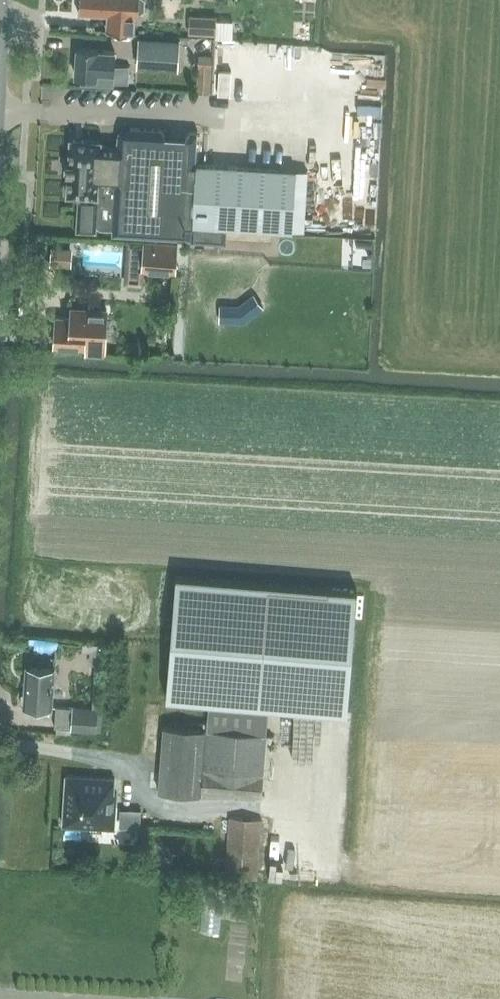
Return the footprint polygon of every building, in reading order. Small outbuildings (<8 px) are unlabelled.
[(79,14),(109,15),(108,31),(134,33),(135,17),(139,17),(139,13),(145,10),(146,0),(80,0),(79,14)] [(189,15),(189,34),(215,35),(216,16),(189,15)] [(138,67),(179,69),(180,40),(140,37),(138,67)] [(81,76),(81,83),(113,85),(113,77),(114,78),(114,64),(115,50),(99,49),(78,48),(76,76),(81,76)] [(201,55),(199,93),(210,94),(212,56),(201,55)] [(163,130),(160,129),(158,128),(130,127),(126,127),(122,128),(119,131),(118,135),(117,139),(117,151),(114,188),(98,187),(98,197),(96,221),(96,223),(97,225),(99,227),(101,228),(102,228),(112,228),(112,234),(192,239),(193,222),(304,229),(308,169),(203,164),(196,163),(198,130),(194,130),(191,130),(189,131),(187,133),(186,136),(186,138),(165,137),(165,135),(164,132),(163,130)] [(114,188),(117,151),(100,151),(101,142),(71,140),(67,196),(69,196),(69,195),(98,197),(98,187),(114,188)] [(144,242),(142,270),(177,273),(178,245),(144,242)] [(52,247),(50,265),(63,266),(64,248),(52,247)] [(265,307),(257,297),(241,310),(220,310),(220,322),(245,323),(265,307)] [(55,315),(54,330),(53,348),(86,350),(85,355),(107,356),(109,308),(71,306),(70,316),(55,315)] [(164,703),(209,707),(209,705),(267,710),(267,712),(344,718),(355,597),(174,582),(164,703)] [(89,665),(101,665),(102,643),(91,643),(89,665)] [(55,669),(26,667),(25,693),(23,693),(23,700),(25,700),(24,705),(52,707),(55,669)] [(159,790),(261,799),(265,735),(267,712),(267,710),(209,705),(209,707),(207,724),(188,723),(187,729),(165,727),(159,790)] [(55,728),(96,730),(97,709),(56,706),(55,728)] [(67,775),(64,824),(114,827),(116,792),(114,792),(114,778),(67,775)] [(121,809),(120,825),(141,826),(141,810),(121,809)] [(229,816),(225,876),(256,878),(261,819),(229,816)]
